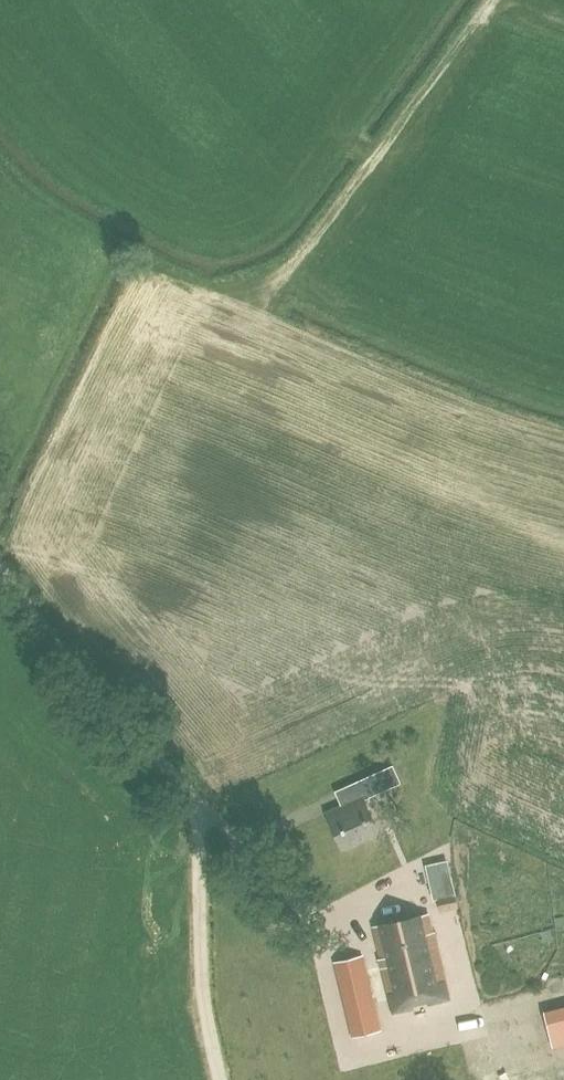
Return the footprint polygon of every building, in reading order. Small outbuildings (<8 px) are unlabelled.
[(356,782),(364,799),(401,783),(393,765),(356,782)] [(344,848),(379,832),(364,799),(356,782),(336,791),(341,805),(327,812),(344,848)] [(441,912),(459,909),(456,894),(438,897),(441,912)] [(450,998),(430,915),(375,928),(383,958),(379,959),(393,1013),(413,1008),(411,993),(426,990),(430,1003),(450,998)] [(354,1035),(381,1029),(362,956),(336,962),(354,1035)] [(531,1025),(534,1048),(563,1045),(563,1020),(531,1025)]
